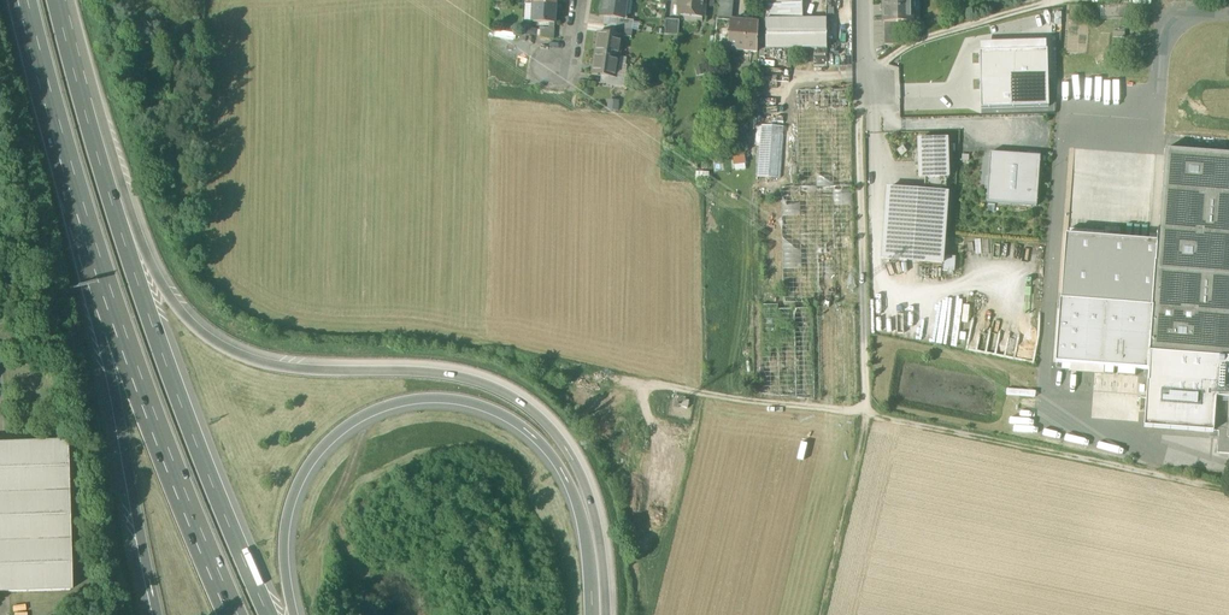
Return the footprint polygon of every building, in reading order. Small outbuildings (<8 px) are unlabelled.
[(601,16),(617,19),(624,20),(624,19),(627,0),(604,0),(601,16)] [(679,12),(683,13),(683,9),(691,10),(691,14),(704,15),(705,0),(680,0),(679,12)] [(717,19),(731,20),(733,0),(719,0),(717,19)] [(766,18),(803,18),(803,0),(766,0),(766,18)] [(884,22),(899,22),(912,22),(912,0),(884,0),(884,22)] [(1101,4),(1102,19),(1126,18),(1125,3),(1101,4)] [(556,6),(535,4),(534,22),(555,23),(556,6)] [(803,18),(766,18),(767,47),(827,48),(827,18),(803,18)] [(634,21),(624,19),(624,20),(617,19),(616,27),(633,30),(634,21)] [(679,20),(666,19),(665,35),(679,36),(679,20)] [(731,20),(717,19),(715,47),(729,48),(731,20)] [(759,22),(731,20),(729,48),(758,51),(759,22)] [(899,22),(885,22),(885,43),(899,43),(899,22)] [(633,30),(616,27),(615,34),(623,35),(631,37),(633,30)] [(554,29),(541,28),(540,37),(554,39),(554,29)] [(615,34),(599,32),(596,53),(619,57),(623,35),(615,34)] [(981,109),(1048,107),(1047,50),(979,52),(981,109)] [(619,57),(596,53),(592,75),(616,78),(619,57)] [(780,180),(785,129),(761,127),(757,178),(780,180)] [(947,138),(919,139),(920,178),(948,177),(947,138)] [(1165,149),(1158,242),(1153,307),(1150,353),(1228,359),(1228,154),(1165,149)] [(1037,208),(1040,158),(992,155),(988,204),(1037,208)] [(947,192),(888,188),(883,260),(942,264),(947,192)] [(1066,235),(1061,300),(1153,307),(1158,242),(1119,239),(1119,233),(1109,232),(1108,238),(1066,235)] [(955,257),(944,256),(943,271),(954,272),(955,257)] [(1153,307),(1061,300),(1060,300),(1056,363),(1070,364),(1104,367),(1148,370),(1150,353),(1153,307)] [(1150,353),(1148,370),(1144,428),(1213,433),(1214,430),(1219,431),(1228,432),(1228,418),(1228,359),(1150,353)] [(1104,367),(1070,364),(1069,372),(1103,374),(1104,367)] [(1227,439),(1228,432),(1219,431),(1217,454),(1228,455),(1228,440),(1227,439)] [(0,445),(0,593),(70,590),(65,443),(0,445)]
